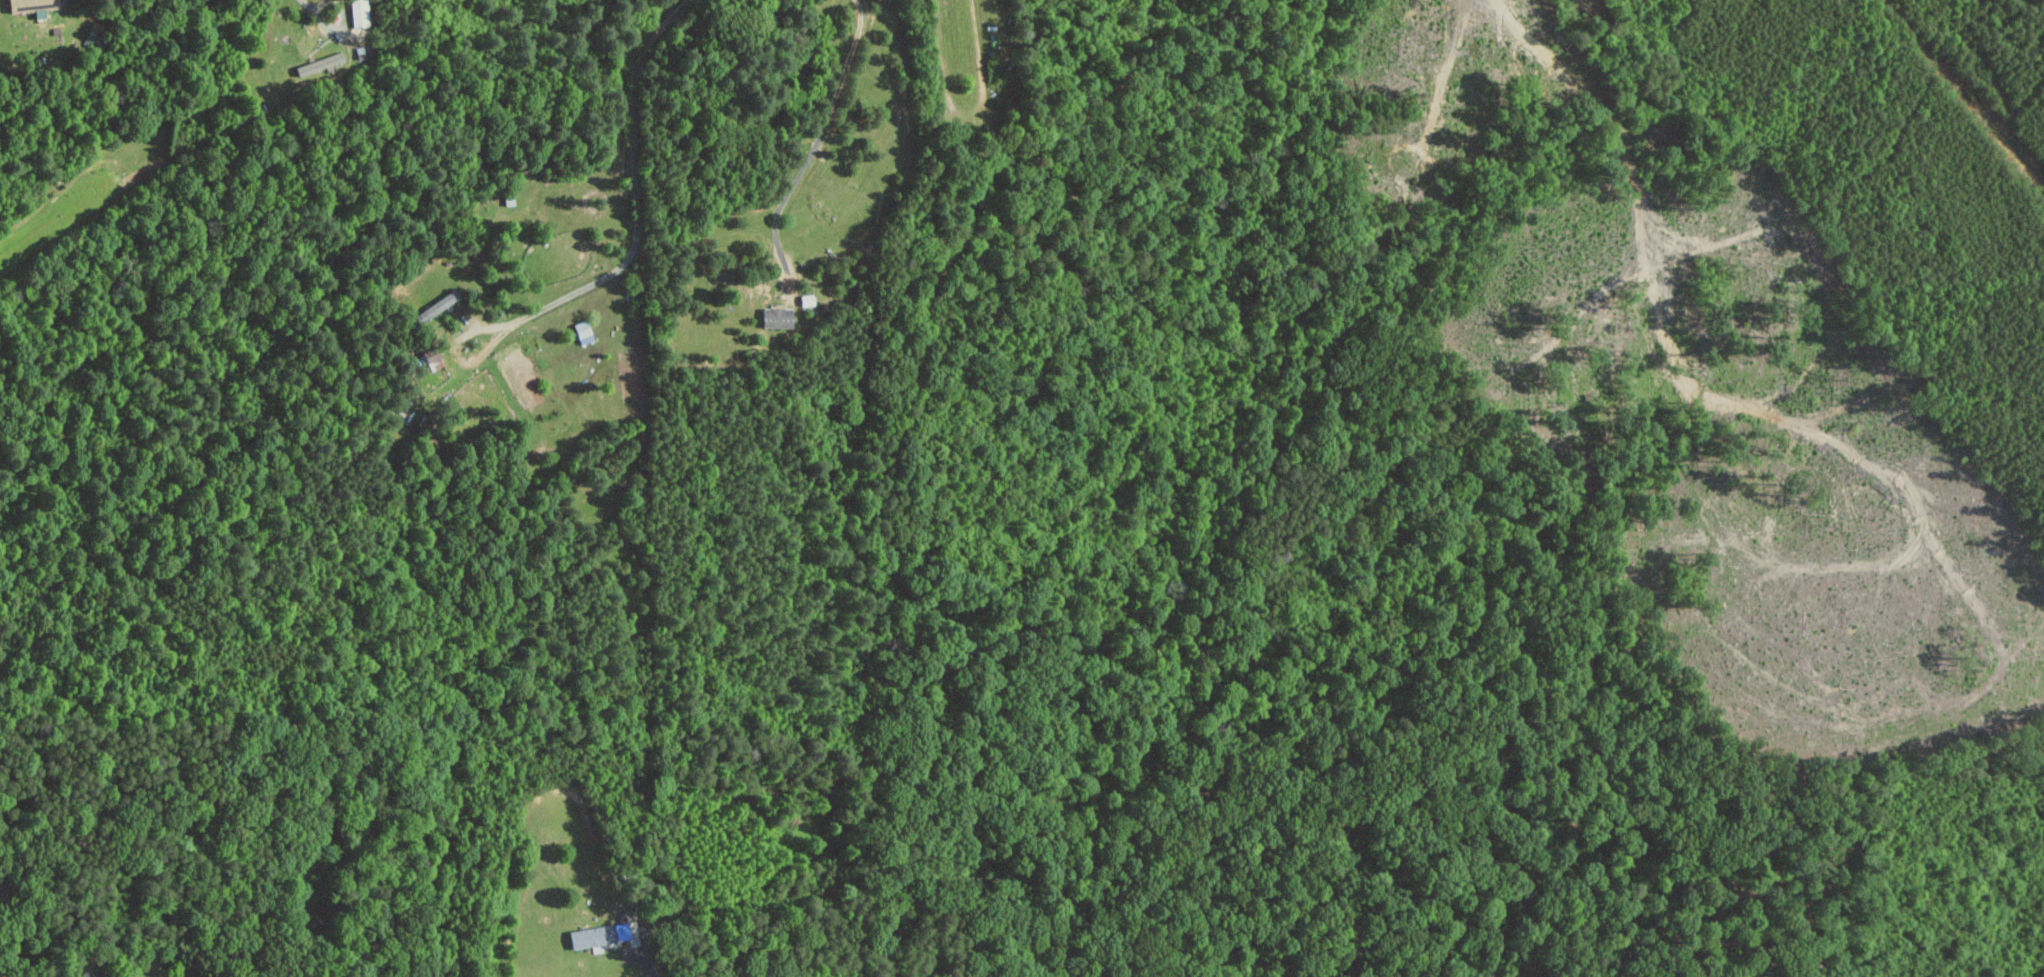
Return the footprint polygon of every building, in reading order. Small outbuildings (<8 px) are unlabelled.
[(5,11),(57,8),(57,0),(4,0),(5,11)] [(459,298),(452,288),(412,315),(419,325),(459,298)] [(760,326),(789,327),(789,308),(760,307),(760,326)] [(591,340),(585,319),(571,323),(577,344),(591,340)] [(426,373),(441,366),(434,349),(419,356),(426,373)] [(565,930),(568,948),(611,943),(609,925),(565,930)]
